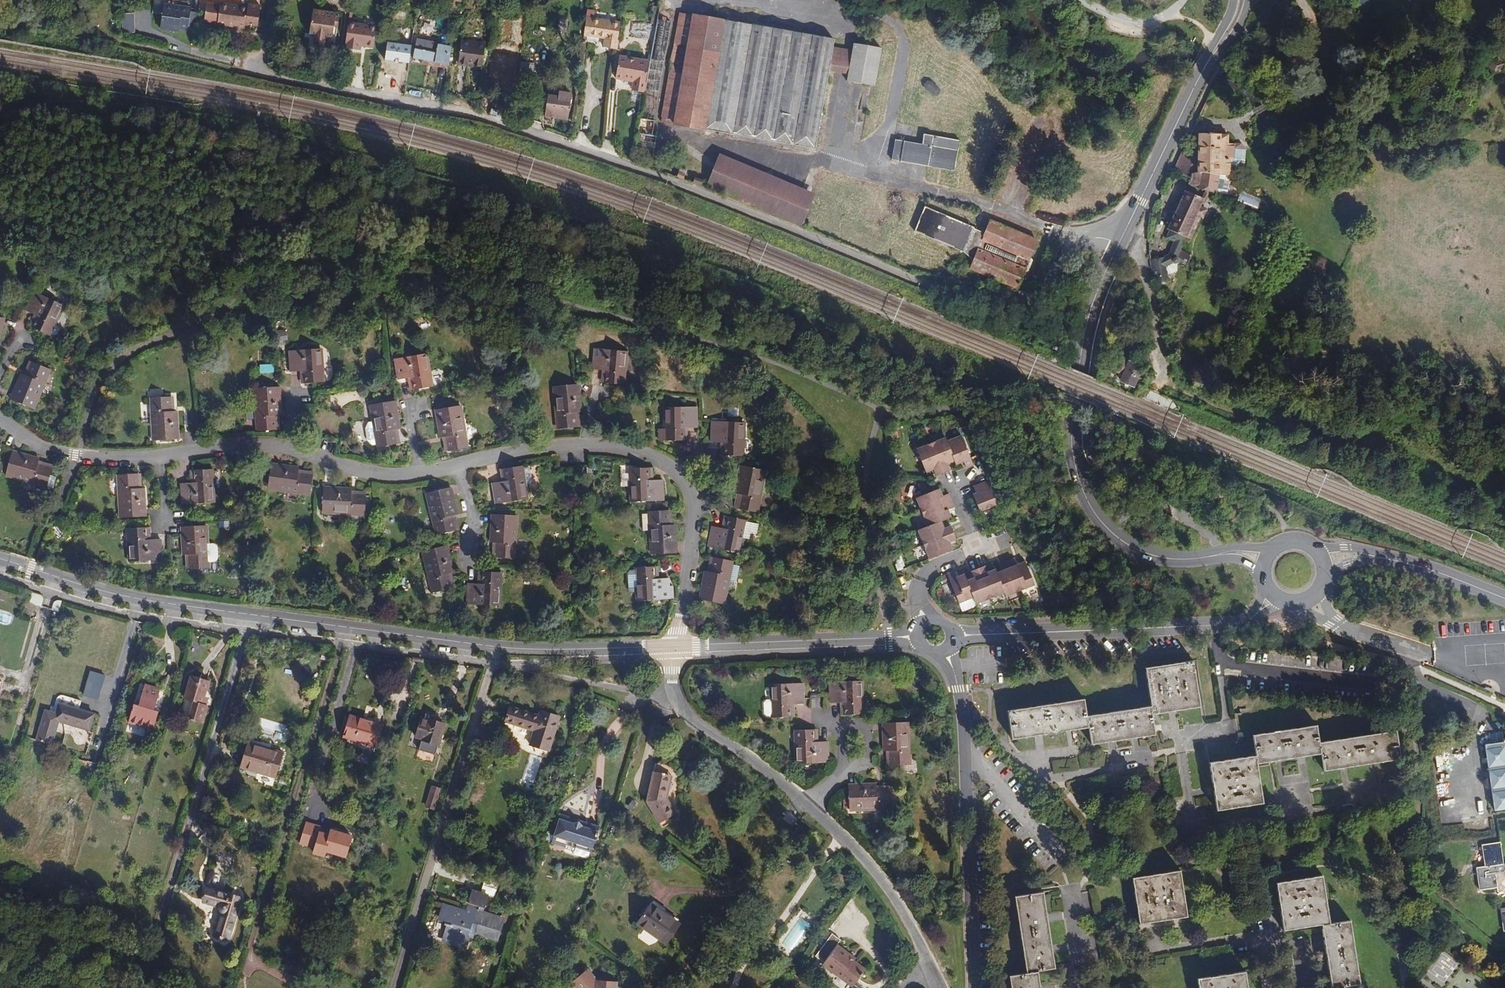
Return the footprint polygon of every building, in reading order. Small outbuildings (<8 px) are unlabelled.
[(220,5),(207,3),(204,20),(217,22),(217,25),(245,29),(246,24),(259,26),(261,7),(249,5),(248,7),(220,4),(220,5)] [(196,28),(198,13),(191,12),(191,8),(163,4),(160,29),(171,31),(172,28),(188,30),(189,27),(196,28)] [(673,11),(659,8),(658,19),(671,21),(673,11)] [(336,13),(313,9),(309,34),(312,34),(314,41),(313,47),(324,49),(325,42),(330,37),(332,37),(334,25),(338,26),(339,17),(336,16),(336,13)] [(661,122),(681,125),(700,129),(815,149),(829,72),(848,75),(847,81),(875,86),(882,48),(854,43),(850,62),(831,59),(834,40),(681,13),(661,122)] [(568,19),(559,18),(557,30),(566,31),(568,19)] [(616,49),(620,23),(587,18),(584,35),(604,38),(603,47),(616,49)] [(671,21),(658,19),(646,88),(659,90),(671,21)] [(401,42),(390,40),(387,65),(404,67),(407,45),(401,44),(401,42)] [(449,64),(451,46),(417,40),(414,58),(422,59),(421,63),(429,64),(429,61),(449,64)] [(476,64),(475,68),(482,68),(486,44),(462,41),(458,61),(476,64)] [(517,49),(491,45),(488,66),(514,70),(517,49)] [(649,61),(619,56),(616,78),(634,81),(632,90),(644,92),(649,61)] [(1489,63),(1493,74),(1504,70),(1504,57),(1489,63)] [(377,62),(364,61),(363,75),(376,77),(377,62)] [(534,63),(521,61),(518,82),(531,84),(534,63)] [(659,90),(646,88),(641,117),(654,120),(659,90)] [(558,97),(547,95),(544,116),(567,119),(571,93),(559,92),(558,97)] [(641,117),(634,157),(652,161),(656,136),(653,135),(655,120),(654,120),(641,117)] [(700,129),(681,125),(679,136),(699,140),(700,129)] [(960,140),(924,134),(922,144),(895,139),(892,160),(955,171),(960,140)] [(1199,180),(1198,189),(1209,191),(1217,193),(1219,175),(1230,176),(1230,168),(1230,160),(1234,160),(1235,144),(1228,143),(1228,135),(1221,135),(1221,134),(1200,134),(1199,172),(1199,180)] [(1230,160),(1230,168),(1246,168),(1246,149),(1242,144),(1235,144),(1234,160),(1230,160)] [(1178,160),(1189,169),(1193,163),(1182,154),(1178,160)] [(801,226),(801,225),(814,194),(721,155),(707,187),(801,226)] [(676,177),(684,180),(687,170),(679,167),(676,177)] [(1219,175),(1217,193),(1228,195),(1230,176),(1219,175)] [(693,182),(701,185),(703,180),(695,177),(693,182)] [(1199,180),(1190,179),(1188,184),(1198,189),(1199,180)] [(1151,264),(1156,284),(1168,281),(1167,275),(1177,271),(1177,263),(1178,263),(1178,262),(1187,266),(1192,255),(1180,250),(1186,238),(1190,240),(1200,218),(1203,219),(1207,209),(1200,206),(1204,199),(1185,190),(1167,229),(1170,230),(1166,238),(1174,242),(1168,254),(1162,258),(1150,260),(1151,264)] [(975,227),(925,206),(914,231),(964,252),(975,257),(970,269),(1017,288),(1025,268),(1027,269),(1031,260),(1029,259),(1037,240),(990,221),(984,235),(974,231),(975,227)] [(37,316),(32,327),(48,335),(63,306),(34,292),(25,310),(34,315),(37,316)] [(29,326),(32,327),(37,316),(34,315),(29,326)] [(1116,325),(1109,324),(1107,332),(1113,334),(1116,325)] [(304,371),(304,383),(323,382),(321,349),(289,351),(290,372),(300,371),(304,371)] [(606,370),(605,383),(623,384),(626,351),(594,349),(593,369),(603,370),(606,370)] [(412,377),(414,389),(432,386),(426,353),(395,359),(399,379),(408,378),(412,377)] [(27,376),(33,362),(29,360),(24,374),(27,376)] [(1132,390),(1133,388),(1140,371),(1116,361),(1110,374),(1121,379),(1120,382),(1119,385),(1132,390)] [(50,369),(33,362),(27,376),(24,374),(22,373),(11,399),(34,409),(50,369)] [(581,427),(579,412),(582,412),(579,384),(554,387),(558,429),(577,427),(581,427)] [(276,415),(279,415),(282,415),(280,387),(255,389),(258,431),(276,430),(276,415)] [(357,391),(360,396),(367,393),(364,387),(357,391)] [(171,411),(170,397),(151,398),(154,440),(178,439),(177,411),(174,411),(171,411)] [(394,429),(398,429),(400,428),(395,401),(371,405),(374,421),(378,444),(378,447),(397,444),(394,429)] [(446,436),(449,451),(467,448),(460,406),(435,410),(440,437),(443,437),(446,436)] [(685,440),(685,431),(697,430),(697,427),(697,408),(664,409),(664,429),(658,429),(658,441),(685,440)] [(378,444),(374,421),(368,422),(365,428),(368,440),(372,445),(378,444)] [(711,442),(721,443),(721,455),(724,455),(743,456),(744,423),(712,422),(711,442)] [(973,465),(961,435),(947,441),(945,437),(916,449),(926,473),(933,469),(936,476),(951,470),(948,464),(954,461),(956,465),(963,462),(966,468),(973,465)] [(38,464),(39,461),(40,459),(13,451),(6,475),(47,486),(50,475),(52,468),(38,464)] [(298,473),(299,470),(299,467),(271,463),(268,488),(310,494),(313,475),(298,473)] [(500,469),(502,482),(493,483),(496,504),(527,499),(525,484),(522,466),(504,469),(500,469)] [(530,466),(522,467),(525,484),(532,483),(530,466)] [(735,493),(732,508),(738,510),(756,512),(764,470),(740,466),(735,493)] [(663,480),(653,480),(653,468),(649,468),(631,468),(632,502),(664,500),(663,480)] [(194,482),(191,483),(181,483),(182,504),(214,502),(212,469),(194,470),(194,482)] [(138,488),(137,473),(118,475),(121,517),(146,516),(144,488),(141,488),(138,488)] [(50,475),(47,486),(53,488),(56,476),(50,475)] [(997,505),(989,480),(973,486),(976,493),(973,494),(980,511),(997,505)] [(351,495),(352,491),(352,489),(324,487),(323,512),(347,513),(362,514),(365,514),(366,496),(351,495)] [(437,535),(455,530),(459,530),(455,515),(458,515),(451,488),(427,494),(437,535)] [(942,521),(952,517),(949,509),(955,507),(949,494),(943,496),(940,488),(916,498),(927,526),(918,530),(929,559),(953,550),(950,542),(956,539),(951,525),(945,528),(942,521)] [(675,525),(672,525),(672,510),(668,510),(649,511),(650,513),(642,514),(643,530),(650,530),(652,554),(677,552),(675,525)] [(490,542),(493,543),(492,557),(496,557),(514,558),(516,516),(492,515),(490,542)] [(758,524),(725,518),(723,530),(711,528),(707,546),(740,553),(740,550),(743,538),(749,539),(750,533),(756,534),(758,524)] [(66,529),(58,523),(52,530),(60,536),(66,529)] [(188,554),(189,569),(208,568),(208,562),(215,562),(219,558),(218,547),(214,543),(207,543),(205,525),(181,527),(182,555),(185,555),(188,554)] [(147,540),(146,527),(128,528),(130,561),(162,559),(160,539),(151,539),(147,540)] [(455,587),(452,573),(454,572),(447,545),(423,551),(434,593),(452,588),(455,587)] [(700,598),(724,603),(732,562),(714,558),(711,557),(708,572),(705,571),(700,598)] [(1006,598),(1035,585),(1026,565),(1019,568),(1017,564),(1015,558),(1001,563),(1004,569),(997,572),(995,568),(989,571),(985,566),(971,571),(974,577),(967,580),(964,573),(958,576),(954,570),(947,574),(959,603),(973,598),(976,604),(1004,593),(1006,598)] [(670,578),(660,578),(659,566),(656,566),(635,567),(635,569),(630,569),(627,573),(628,590),(631,592),(636,592),(637,601),(673,598),(673,586),(670,586),(670,578)] [(467,604),(499,605),(500,572),(482,571),(478,571),(478,583),(468,583),(467,604)] [(44,598),(42,595),(31,592),(28,602),(25,601),(21,615),(30,618),(35,604),(42,607),(44,600),(44,598)] [(58,611),(61,601),(59,600),(55,601),(53,603),(51,610),(58,611)] [(1084,698),(1007,711),(1012,740),(1088,727),(1091,745),(1155,736),(1153,715),(1200,707),(1193,660),(1145,668),(1151,706),(1147,706),(1087,715),(1084,698)] [(106,676),(91,671),(84,696),(99,700),(106,676)] [(191,676),(185,698),(194,701),(188,719),(202,723),(208,705),(203,704),(210,681),(191,676)] [(830,703),(840,703),(841,715),(844,715),(863,714),(861,681),(830,682),(830,703)] [(160,689),(145,684),(138,705),(134,704),(128,722),(153,729),(159,711),(154,710),(160,689)] [(772,716),(772,718),(791,717),(794,717),(794,705),(804,704),(803,684),(771,685),(772,700),(766,700),(764,703),(764,713),(767,716),(772,716)] [(79,709),(82,701),(63,695),(60,695),(58,696),(56,698),(52,712),(45,710),(37,739),(52,743),(59,721),(89,730),(94,714),(79,709)] [(539,716),(510,707),(506,722),(534,731),(530,744),(549,751),(560,717),(540,711),(539,716)] [(382,725),(351,715),(344,737),(376,747),(382,725)] [(426,719),(421,718),(415,737),(420,739),(417,750),(436,756),(439,745),(445,724),(427,718),(426,719)] [(886,766),(890,766),(909,765),(907,722),(882,723),(883,751),(886,751),(886,766)] [(1401,759),(1396,730),(1320,742),(1317,724),(1253,735),(1255,755),(1209,762),(1216,811),(1263,804),(1257,764),(1321,754),(1324,771),(1401,759)] [(828,742),(819,742),(818,729),(815,730),(796,730),(797,764),(829,763),(828,742)] [(259,768),(258,772),(275,777),(282,753),(273,750),(276,742),(262,738),(260,746),(248,742),(242,763),(259,768)] [(1484,744),(1494,810),(1504,809),(1504,742),(1484,744)] [(84,771),(87,762),(75,758),(72,768),(84,771)] [(241,767),(258,772),(259,768),(242,763),(241,767)] [(656,772),(653,771),(646,802),(660,824),(676,813),(667,798),(669,792),(664,791),(668,775),(670,775),(673,767),(658,763),(656,772)] [(891,786),(877,786),(877,784),(849,785),(850,809),(892,808),(892,789),(891,786)] [(439,793),(431,791),(426,806),(435,809),(439,793)] [(637,803),(632,799),(627,806),(632,810),(637,803)] [(573,823),(574,819),(560,815),(552,842),(566,846),(568,840),(577,842),(576,846),(592,850),(599,826),(583,822),(582,826),(578,822),(573,823)] [(352,836),(306,822),(299,843),(316,848),(314,853),(324,856),(326,851),(346,857),(352,836)] [(1504,864),(1500,842),(1481,844),(1485,866),(1476,867),(1479,890),(1497,887),(1497,892),(1504,891),(1504,864)] [(1131,878),(1139,924),(1188,917),(1181,869),(1131,878)] [(1279,905),(1283,931),(1322,925),(1331,987),(1344,987),(1343,987),(1361,985),(1350,920),(1330,924),(1323,875),(1275,883),(1279,905)] [(507,901),(518,905),(523,889),(511,885),(507,901)] [(241,898),(208,887),(203,901),(219,906),(224,913),(217,936),(229,939),(241,898)] [(477,910),(483,912),(488,896),(472,891),(466,912),(444,905),(441,916),(448,918),(447,923),(446,925),(451,926),(446,942),(467,949),(470,937),(467,936),(471,923),(477,925),(475,932),(497,939),(502,922),(476,914),(477,910)] [(1039,971),(1056,969),(1044,891),(1014,896),(1027,973),(1009,976),(1011,987),(1041,987),(1039,971)] [(680,924),(651,904),(637,923),(666,944),(680,924)] [(432,915),(438,917),(441,908),(435,906),(432,915)] [(503,919),(483,912),(477,910),(476,914),(502,922),(503,919)] [(815,957),(824,963),(837,945),(840,941),(831,935),(815,957)] [(856,958),(837,945),(824,963),(822,965),(853,987),(865,970),(854,961),(856,958)] [(492,963),(483,963),(483,971),(492,971),(492,963)] [(616,983),(597,982),(588,970),(573,983),(577,987),(616,987),(616,983)] [(1246,971),(1197,978),(1198,987),(1248,987),(1246,971)]
